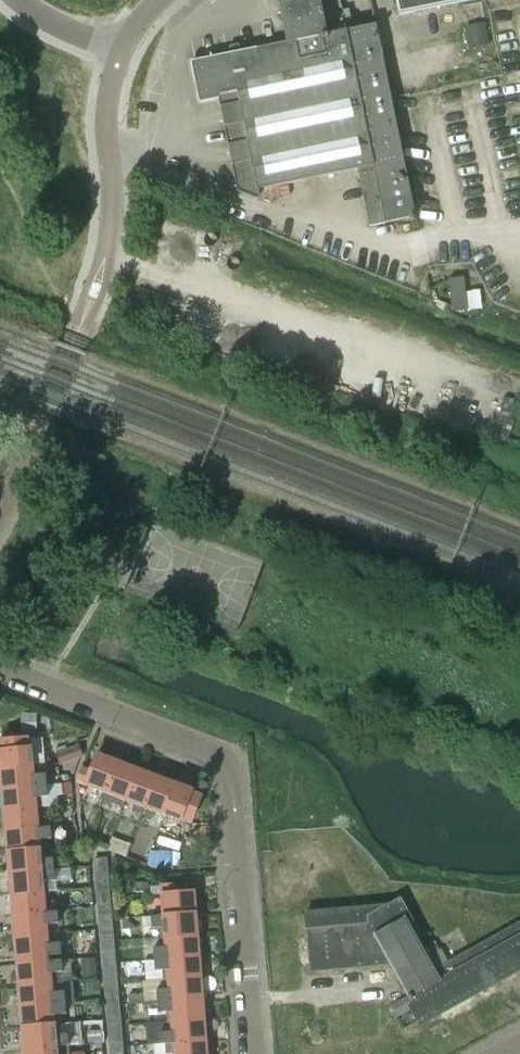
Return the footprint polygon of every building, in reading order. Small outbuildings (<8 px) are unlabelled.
[(353,29),(347,30),(346,29),(327,33),(320,0),(297,0),(279,4),(287,42),(192,61),(201,102),(219,98),(238,192),(256,199),(260,196),(258,190),(358,170),(369,226),(416,217),(391,98),(383,56),(376,24),(353,29)] [(399,13),(399,15),(401,15),(476,0),(397,0),(399,13)] [(470,46),(487,43),(484,26),(467,29),(470,46)] [(468,310),(466,290),(464,277),(448,279),(453,311),(468,310)] [(485,288),(466,290),(468,310),(483,308),(483,305),(487,304),(485,288)] [(23,709),(23,730),(37,731),(37,714),(23,709)] [(0,767),(33,764),(31,748),(29,748),(28,738),(0,740),(1,745),(0,745),(0,765),(0,767)] [(82,756),(78,745),(66,749),(70,760),(82,756)] [(66,749),(54,753),(59,765),(70,760),(66,749)] [(77,781),(105,792),(117,761),(97,754),(90,771),(82,768),(77,781)] [(117,761),(105,792),(103,799),(123,806),(125,799),(137,769),(117,761)] [(0,767),(2,789),(47,785),(46,774),(39,774),(38,763),(33,764),(0,767)] [(133,810),(142,814),(143,814),(157,777),(137,769),(125,799),(136,803),(133,810)] [(177,784),(157,777),(143,814),(142,814),(139,824),(149,828),(152,818),(155,811),(165,815),(177,784)] [(193,790),(177,784),(165,815),(181,821),(182,819),(191,822),(201,796),(192,792),(193,790)] [(4,811),(38,808),(42,808),(41,797),(48,796),(47,785),(2,789),(4,811)] [(39,817),(38,808),(4,811),(6,830),(43,827),(42,817),(39,817)] [(6,830),(7,850),(45,847),(44,839),(52,839),(51,827),(43,827),(6,830)] [(7,850),(9,873),(54,870),(53,858),(46,859),(45,847),(7,850)] [(106,858),(94,860),(95,869),(107,868),(106,858)] [(108,877),(107,868),(95,869),(96,878),(108,877)] [(11,895),(45,892),(49,892),(48,882),(55,881),(54,870),(9,873),(11,895)] [(96,878),(96,887),(109,886),(108,877),(96,878)] [(148,883),(139,883),(139,893),(149,893),(148,883)] [(161,886),(163,915),(196,912),(194,891),(175,893),(175,885),(161,886)] [(110,896),(109,886),(96,887),(97,897),(110,896)] [(46,902),(45,892),(11,895),(13,915),(50,912),(49,901),(46,902)] [(97,897),(98,906),(110,905),(110,896),(97,897)] [(406,999),(412,1011),(420,1025),(519,969),(519,923),(433,971),(407,923),(412,921),(400,899),(389,905),(306,912),(311,971),(391,964),(409,997),(406,999)] [(131,906),(127,903),(122,904),(119,909),(120,913),(124,916),(129,915),(132,911),(131,906)] [(111,914),(110,905),(98,906),(99,915),(111,914)] [(13,915),(15,937),(60,933),(58,911),(50,912),(13,915)] [(196,912),(163,915),(151,916),(152,928),(160,928),(161,938),(198,935),(196,912)] [(99,915),(100,924),(112,923),(111,914),(99,915)] [(100,924),(100,934),(113,933),(112,923),(100,924)] [(16,958),(49,956),(62,955),(61,947),(72,946),(71,932),(60,933),(15,937),(16,958)] [(113,942),(113,933),(100,934),(101,943),(113,942)] [(153,948),(154,959),(199,956),(198,935),(161,938),(161,947),(153,948)] [(114,951),(113,942),(101,943),(102,952),(114,951)] [(114,951),(102,952),(103,961),(115,960),(114,951)] [(16,958),(19,985),(57,982),(56,973),(63,972),(62,960),(50,961),(49,956),(16,958)] [(201,977),(199,956),(154,959),(155,971),(163,970),(164,980),(201,977)] [(96,975),(95,958),(82,959),(83,976),(96,975)] [(116,969),(115,960),(103,961),(103,971),(116,969)] [(103,971),(104,980),(117,979),(116,969),(103,971)] [(203,998),(201,977),(164,980),(165,989),(157,990),(158,1001),(203,998)] [(104,980),(105,989),(117,988),(117,979),(104,980)] [(19,985),(21,1006),(65,1003),(65,991),(58,992),(57,982),(19,985)] [(118,997),(117,988),(105,989),(106,998),(118,997)] [(129,1002),(143,1001),(143,994),(129,995),(129,1002)] [(119,1006),(118,997),(106,998),(107,1007),(119,1006)] [(204,1019),(203,998),(158,1001),(159,1013),(167,1012),(167,1022),(204,1019)] [(412,1011),(406,999),(392,1007),(398,1019),(412,1011)] [(21,1006),(22,1028),(60,1024),(59,1015),(66,1014),(65,1003),(21,1006)] [(119,1006),(107,1007),(107,1016),(120,1015),(119,1006)] [(107,1016),(108,1025),(120,1024),(120,1015),(107,1016)] [(206,1041),(204,1019),(167,1022),(168,1032),(160,1032),(161,1044),(165,1044),(206,1041)] [(75,1023),(60,1024),(22,1028),(24,1049),(70,1045),(77,1045),(75,1023)] [(109,1034),(121,1033),(120,1024),(108,1025),(109,1034)] [(101,1032),(88,1032),(88,1043),(101,1043),(101,1032)] [(109,1034),(110,1043),(122,1042),(121,1033),(109,1034)] [(206,1041),(165,1044),(166,1053),(207,1053),(206,1041)] [(122,1042),(110,1043),(111,1053),(123,1052),(122,1042)] [(25,1053),(70,1053),(70,1045),(24,1049),(25,1053)]
